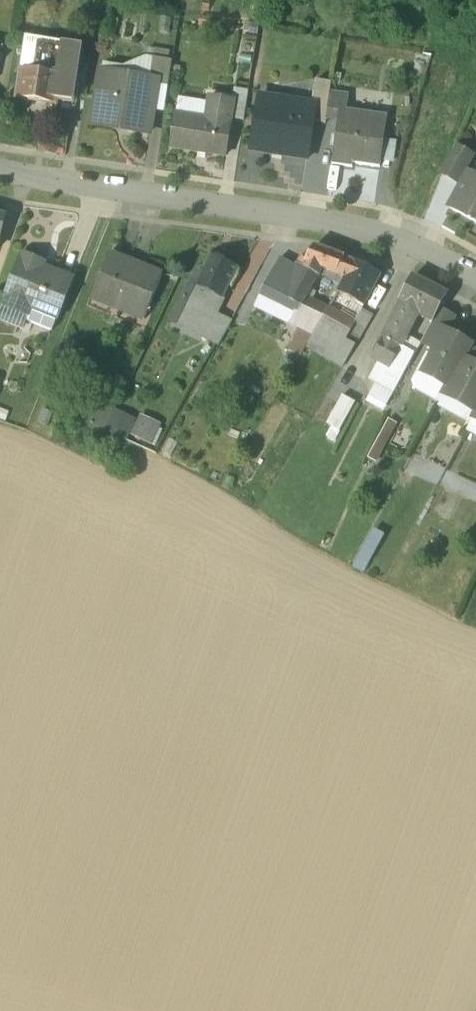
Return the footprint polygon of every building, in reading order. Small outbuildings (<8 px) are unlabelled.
[(126,19),(113,17),(107,43),(122,46),(126,19)] [(81,47),(63,44),(61,53),(26,48),(27,39),(25,38),(16,99),(26,101),(31,101),(31,99),(48,101),(48,104),(55,105),(56,100),(72,102),(81,47)] [(169,57),(170,49),(150,47),(149,55),(169,57)] [(172,60),(152,57),(149,79),(157,80),(156,84),(168,86),(172,60)] [(149,79),(101,71),(94,119),(128,124),(127,130),(148,134),(156,84),(157,80),(149,79)] [(331,81),(315,79),(311,104),(314,104),(312,122),(324,124),(325,118),(330,91),(331,81)] [(235,81),(234,90),(248,92),(249,83),(235,81)] [(234,90),(232,100),(234,100),(231,118),(243,120),(248,92),(234,90)] [(347,93),(330,91),(325,118),(337,120),(339,107),(345,108),(347,93)] [(178,92),(176,114),(206,118),(209,96),(178,92)] [(206,118),(176,114),(170,148),(225,156),(231,118),(234,100),(232,100),(209,96),(206,118)] [(311,104),(259,96),(250,151),(306,160),(312,122),(314,104),(311,104)] [(48,101),(31,99),(31,101),(26,101),(24,114),(53,118),(55,105),(48,104),(48,101)] [(345,108),(339,107),(337,120),(330,163),(351,166),(351,162),(379,166),(382,143),(372,141),(377,113),(345,108)] [(457,148),(442,174),(457,182),(472,156),(457,148)] [(470,171),(449,207),(475,222),(475,174),(470,171)] [(344,280),(355,263),(314,246),(304,264),(305,265),(322,271),(344,280)] [(162,275),(108,253),(89,298),(143,320),(162,275)] [(74,274),(23,254),(3,304),(22,312),(28,314),(30,309),(56,319),(74,274)] [(237,268),(211,256),(204,270),(197,267),(190,281),(197,285),(196,286),(222,298),(237,268)] [(290,293),(303,267),(282,257),(258,302),(279,312),(290,293)] [(381,276),(355,263),(344,280),(338,291),(364,306),(381,276)] [(303,267),(290,293),(305,300),(322,271),(305,265),(303,267)] [(447,295),(412,276),(399,301),(400,301),(380,339),(382,340),(384,337),(400,346),(417,315),(423,318),(425,314),(434,318),(447,295)] [(222,298),(196,286),(197,285),(190,281),(173,317),(204,332),(205,333),(215,313),(222,298)] [(305,300),(290,293),(279,312),(306,325),(315,330),(326,311),(305,300)] [(56,319),(30,309),(28,314),(22,312),(20,318),(51,330),(56,319)] [(352,351),(365,328),(355,323),(328,309),(326,311),(315,330),(311,338),(306,347),(343,366),(352,351)] [(440,309),(422,342),(435,350),(445,331),(446,331),(454,317),(440,309)] [(374,315),(362,310),(355,323),(365,328),(374,315)] [(215,313),(205,333),(204,332),(202,336),(218,344),(231,322),(215,313)] [(315,330),(306,325),(302,333),(311,338),(315,330)] [(446,331),(445,331),(435,350),(423,373),(448,387),(464,359),(470,348),(471,345),(446,331)] [(400,346),(384,337),(382,340),(372,358),(380,363),(403,375),(414,354),(400,346)] [(464,359),(475,365),(475,351),(470,348),(464,359)] [(464,359),(448,387),(444,395),(475,412),(475,365),(464,359)] [(403,375),(380,363),(370,380),(393,392),(403,375)] [(355,407),(342,401),(328,428),(324,437),(336,444),(355,407)] [(152,448),(161,429),(139,419),(138,423),(115,413),(107,430),(127,439),(127,437),(152,448)] [(368,459),(377,464),(397,428),(387,423),(368,459)]
